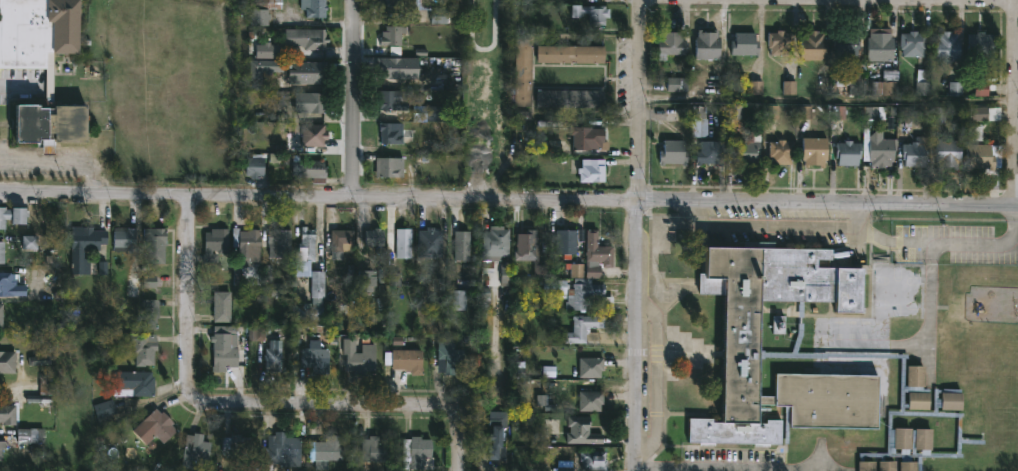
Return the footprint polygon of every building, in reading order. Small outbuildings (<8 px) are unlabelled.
[(45,68),(0,68),(0,0),(75,0),(75,9),(82,9),(82,21),(75,21),(75,53),(52,53),(52,105),(81,105),(81,142),(57,142),(57,147),(53,147),(53,158),(41,158),(41,143),(37,143),(37,147),(9,147),(9,104),(33,104),(33,107),(45,107),(45,68)] [(249,25),(248,0),(282,0),(282,9),(267,9),(267,25),(249,25)] [(299,9),(300,0),(324,0),(325,18),(305,17),(305,9),(299,9)] [(376,5),(376,0),(378,0),(399,0),(399,13),(389,13),(389,16),(379,16),(379,5),(376,5)] [(580,5),(580,6),(605,5),(605,8),(609,8),(609,17),(605,18),(605,25),(589,25),(589,13),(580,13),(580,17),(571,18),(571,5),(580,5)] [(441,10),(432,10),(432,23),(441,24),(441,10)] [(405,26),(405,33),(400,33),(400,46),(379,45),(379,37),(381,37),(381,31),(385,31),(385,26),(405,26)] [(324,29),(324,37),(327,37),(327,43),(324,43),(324,49),(303,49),(303,47),(300,47),(300,45),(284,45),(284,29),(324,29)] [(704,30),(704,32),(715,32),(715,30),(721,30),(721,37),(722,37),(722,59),(697,59),(697,37),(700,37),(700,29),(704,30)] [(783,30),(784,33),(792,32),(793,50),(788,50),(788,55),(770,55),(770,48),(767,48),(767,32),(783,30)] [(823,33),(823,37),(825,37),(825,60),(800,60),(801,33),(809,33),(809,30),(817,30),(817,33),(823,33)] [(861,33),(861,56),(838,56),(838,49),(835,49),(836,33),(844,33),(844,31),(852,31),(852,33),(861,33)] [(892,31),(892,38),(895,38),(895,61),(870,61),(870,38),(872,38),(872,31),(877,31),(877,32),(888,32),(888,31),(892,31)] [(919,31),(919,33),(930,33),(930,52),(925,52),(926,57),(904,57),(904,49),(902,50),(902,33),(919,31)] [(954,31),(954,33),(960,33),(960,35),(962,35),(962,61),(937,61),(937,38),(939,38),(939,34),(945,34),(945,31),(954,31)] [(987,32),(987,34),(996,34),(995,50),(993,50),(993,57),(972,57),(973,50),(970,50),(970,34),(979,34),(979,31),(987,32)] [(684,32),(684,40),(688,40),(688,55),(668,55),(668,61),(660,61),(660,40),(664,40),(663,33),(664,32),(684,32)] [(755,32),(755,40),(758,40),(758,55),(730,55),(730,40),(734,40),(734,32),(755,32)] [(532,39),(531,101),(533,101),(533,108),(514,108),(514,39),(532,39)] [(269,42),(269,45),(283,44),(283,58),(255,58),(255,44),(264,44),(264,42),(269,42)] [(604,63),(536,62),(536,45),(604,46),(604,63)] [(404,58),(404,70),(400,70),(399,78),(376,78),(377,57),(404,58)] [(270,71),(270,74),(264,74),(264,71),(256,71),(256,78),(249,78),(249,60),(282,61),(282,71),(270,71)] [(325,61),(325,84),(287,84),(287,76),(286,76),(286,69),(284,69),(284,64),(287,64),(287,61),(325,61)] [(867,63),(866,72),(864,72),(863,95),(850,95),(851,62),(867,63)] [(898,69),(898,95),(873,95),(873,82),(885,81),(885,69),(898,69)] [(931,69),(931,96),(918,96),(919,70),(931,69)] [(603,91),(603,107),(535,106),(536,89),(603,91)] [(404,90),(403,107),(400,107),(400,110),(382,110),(382,113),(378,112),(378,102),(375,102),(376,95),(378,95),(378,90),(404,90)] [(324,112),(303,112),(303,102),(306,102),(306,93),(324,93),(324,112)] [(707,105),(708,137),(692,137),(693,106),(707,105)] [(445,121),(413,122),(412,107),(444,106),(445,121)] [(988,120),(975,120),(975,109),(977,109),(977,107),(1003,107),(1003,120),(988,120)] [(402,123),(402,129),(414,129),(414,138),(402,138),(402,144),(380,144),(380,131),(379,131),(379,123),(402,123)] [(324,124),(324,131),(327,131),(326,140),(323,140),(323,146),(301,146),(301,124),(324,124)] [(591,127),(591,129),(603,128),(603,142),(609,142),(609,151),(600,151),(600,149),(572,149),(572,135),(569,135),(569,127),(591,127)] [(884,131),(884,139),(898,139),(898,162),(894,162),(894,167),(889,167),(889,169),(880,169),(880,166),(873,166),(873,161),(869,161),(869,131),(884,131)] [(763,134),(762,166),(755,166),(755,163),(733,163),(734,143),(737,143),(737,141),(755,141),(756,135),(763,134)] [(829,139),(828,166),(811,165),(811,168),(806,168),(806,162),(803,162),(804,138),(829,139)] [(686,151),(686,153),(689,153),(689,166),(684,166),(684,163),(666,162),(666,166),(661,166),(661,153),(664,153),(664,140),(686,140),(686,151)] [(788,140),(788,142),(797,142),(797,157),(794,156),(794,165),(773,164),(773,157),(771,157),(772,141),(788,140)] [(863,143),(862,159),(861,159),(860,167),(840,166),(840,159),(838,158),(838,143),(847,143),(847,140),(863,143)] [(964,140),(964,163),(961,163),(961,170),(957,170),(957,167),(946,167),(946,169),(942,169),(942,162),(939,162),(939,140),(964,140)] [(722,142),(722,151),(725,151),(725,166),(721,166),(721,163),(698,163),(698,151),(701,151),(700,142),(702,141),(722,141),(722,142)] [(921,142),(921,144),(930,144),(929,160),(928,160),(928,166),(907,166),(907,160),(905,160),(905,144),(921,142)] [(991,144),(991,146),(1002,145),(1002,168),(994,168),(994,171),(989,171),(989,168),(971,168),(971,171),(966,171),(966,144),(991,144)] [(402,158),(402,177),(375,176),(375,157),(402,158)] [(263,158),(262,176),(258,176),(258,179),(249,179),(249,175),(244,175),(245,158),(263,158)] [(604,173),(604,182),(578,182),(578,173),(577,173),(577,168),(581,168),(581,159),(605,159),(604,173)] [(323,161),(323,167),(325,167),(324,183),(312,183),(312,178),(298,177),(298,171),(291,171),(291,162),(299,162),(299,160),(323,161)] [(5,230),(5,225),(27,225),(27,209),(0,209),(0,230),(5,230)] [(106,231),(105,244),(98,244),(98,251),(84,250),(84,258),(94,259),(94,274),(69,274),(70,226),(92,227),(92,230),(106,231)] [(503,226),(503,229),(508,229),(508,257),(500,257),(500,261),(481,261),(481,233),(489,233),(489,226),(503,226)] [(538,247),(538,264),(549,264),(549,278),(533,278),(533,260),(513,261),(513,251),(516,251),(516,234),(525,234),(525,230),(537,230),(537,226),(544,226),(544,247),(538,247)] [(134,228),(133,252),(130,251),(130,254),(112,254),(113,227),(134,228)] [(307,227),(307,229),(314,229),(314,261),(294,261),(294,243),(300,243),(300,227),(307,227)] [(343,252),(330,252),(330,230),(345,230),(345,227),(354,227),(354,251),(343,251),(343,252)] [(414,231),(414,246),(392,246),(393,230),(402,231),(402,227),(408,228),(408,230),(414,231)] [(433,227),(433,230),(442,230),(442,257),(417,257),(417,231),(425,231),(425,227),(433,227)] [(165,229),(163,264),(143,264),(144,238),(142,237),(143,228),(165,229)] [(227,228),(227,254),(217,254),(217,263),(202,263),(202,254),(204,254),(204,232),(209,232),(209,229),(227,228)] [(239,228),(239,231),(247,231),(251,229),(259,230),(258,261),(249,261),(249,267),(241,267),(240,286),(233,286),(233,266),(239,266),(239,262),(231,262),(232,228),(239,228)] [(466,229),(466,231),(472,231),(472,254),(452,254),(452,231),(466,229)] [(577,241),(576,255),(555,254),(555,246),(554,246),(556,229),(576,231),(576,241),(577,241)] [(290,230),(290,257),(268,257),(267,231),(290,230)] [(384,248),(384,230),(365,230),(365,248),(384,248)] [(597,230),(597,246),(612,246),(612,268),(602,267),(602,262),(598,262),(598,266),(600,266),(600,278),(585,278),(585,230),(597,230)] [(36,238),(23,238),(23,250),(36,250),(36,238)] [(772,240),(772,246),(830,247),(830,258),(825,258),(824,265),(862,266),(861,310),(835,310),(835,302),(760,301),(758,394),(773,395),(773,372),(877,374),(876,427),(788,426),(788,404),(758,404),(757,422),(764,422),(764,419),(779,419),(779,443),(767,443),(767,446),(751,446),(751,443),(712,442),(712,445),(696,444),(696,442),(686,441),(686,417),(710,417),(710,421),(721,421),(724,293),(696,293),(696,271),(706,271),(707,243),(756,244),(756,240),(772,240)] [(581,266),(571,266),(571,278),(581,278),(581,266)] [(374,273),(374,292),(355,292),(356,270),(370,271),(370,273),(374,273)] [(324,271),(324,320),(294,320),(294,316),(295,316),(295,306),(299,306),(299,303),(310,303),(310,307),(311,307),(311,271),(324,271)] [(14,299),(0,300),(0,272),(13,272),(14,286),(24,286),(24,296),(14,296),(14,299)] [(591,279),(591,284),(604,284),(604,297),(612,297),(612,310),(597,310),(597,299),(585,298),(585,313),(579,313),(579,310),(565,310),(565,302),(567,302),(567,299),(557,299),(557,294),(542,295),(542,280),(566,280),(566,284),(569,285),(569,289),(572,289),(572,284),(573,284),(573,278),(591,279)] [(126,280),(126,299),(139,299),(139,280),(126,280)] [(466,310),(447,310),(447,290),(466,291),(466,310)] [(230,323),(212,323),(212,292),(230,292),(230,323)] [(157,329),(141,330),(141,300),(157,300),(157,329)] [(582,316),(604,317),(604,328),(588,328),(588,332),(599,332),(599,345),(564,344),(564,333),(572,333),(571,316),(582,316)] [(227,335),(227,347),(237,347),(237,367),(224,367),(224,370),(221,370),(221,372),(211,372),(211,366),(212,366),(213,326),(229,326),(229,335),(227,335)] [(155,334),(153,366),(134,367),(134,355),(130,355),(130,349),(123,349),(124,344),(125,344),(125,335),(155,334)] [(355,339),(355,353),(360,353),(360,344),(374,344),(374,374),(345,374),(345,371),(341,372),(341,366),(345,366),(345,354),(342,354),(342,339),(355,339)] [(281,341),(280,365),(278,365),(277,372),(273,371),(273,369),(264,369),(263,354),(264,348),(268,349),(268,340),(281,341)] [(452,342),(452,350),(463,350),(462,372),(458,372),(458,386),(443,386),(443,375),(436,375),(437,342),(452,342)] [(327,349),(327,375),(311,374),(311,368),(300,367),(300,349),(327,349)] [(421,350),(421,368),(423,368),(423,376),(410,376),(410,372),(403,372),(403,369),(390,369),(391,350),(421,350)] [(14,373),(0,373),(0,352),(14,352),(14,373)] [(600,378),(578,378),(578,358),(603,358),(603,371),(600,371),(600,378)] [(925,384),(907,384),(908,364),(925,364),(925,384)] [(150,372),(150,377),(153,377),(153,397),(114,396),(114,390),(112,390),(112,372),(150,372)] [(54,376),(54,403),(46,403),(46,409),(39,409),(39,403),(25,403),(25,395),(39,395),(38,376),(54,376)] [(929,391),(929,408),(908,407),(909,390),(929,391)] [(963,391),(962,409),(942,408),(942,390),(963,391)] [(600,412),(578,411),(578,391),(603,392),(603,405),(600,405),(600,412)] [(2,423),(0,423),(0,405),(3,405),(3,394),(11,394),(11,405),(14,405),(15,426),(2,426),(2,423)] [(114,424),(99,429),(91,405),(111,399),(115,413),(111,414),(114,424)] [(154,408),(159,413),(161,412),(172,424),(170,426),(175,431),(162,444),(155,436),(144,446),(130,431),(154,408)] [(502,416),(501,436),(506,436),(506,440),(500,440),(500,447),(508,447),(507,461),(486,461),(487,446),(490,446),(490,441),(487,441),(487,434),(490,434),(490,426),(495,426),(495,422),(488,422),(488,415),(502,416)] [(588,417),(588,434),(602,434),(602,444),(565,444),(565,434),(569,434),(569,427),(566,427),(566,417),(588,417)] [(955,419),(954,449),(939,448),(940,419),(955,419)] [(912,428),(911,448),(910,448),(910,453),(901,453),(901,448),(894,447),(895,427),(912,428)] [(932,428),(931,449),(929,449),(929,455),(921,454),(921,448),(914,448),(915,427),(932,428)] [(42,429),(42,444),(15,443),(15,429),(42,429)] [(284,432),(284,438),(299,438),(299,461),(294,461),(294,468),(279,468),(279,464),(264,464),(264,447),(267,447),(267,436),(273,436),(273,432),(284,432)] [(202,435),(201,441),(209,443),(207,461),(205,461),(204,465),(197,464),(197,460),(193,460),(192,470),(180,468),(184,435),(192,436),(192,433),(202,435)] [(240,435),(240,438),(247,438),(247,436),(251,436),(251,455),(221,455),(222,437),(229,438),(229,434),(240,435)] [(378,436),(378,444),(386,444),(386,462),(375,462),(375,469),(365,469),(365,461),(360,461),(360,439),(368,439),(368,436),(378,436)] [(341,461),(325,461),(325,470),(314,470),(313,442),(324,442),(324,437),(341,437),(341,461)] [(431,440),(430,470),(401,470),(402,440),(431,440)] [(607,461),(606,470),(581,470),(581,462),(578,462),(578,451),(605,452),(605,461),(607,461)] [(945,459),(945,470),(925,470),(924,459),(945,459)] [(574,461),(574,470),(556,470),(556,468),(558,468),(559,460),(574,461)] [(876,460),(876,470),(858,470),(858,460),(876,460)] [(896,460),(897,470),(879,470),(879,460),(896,460)] [(917,460),(917,470),(900,470),(900,460),(917,460)]
